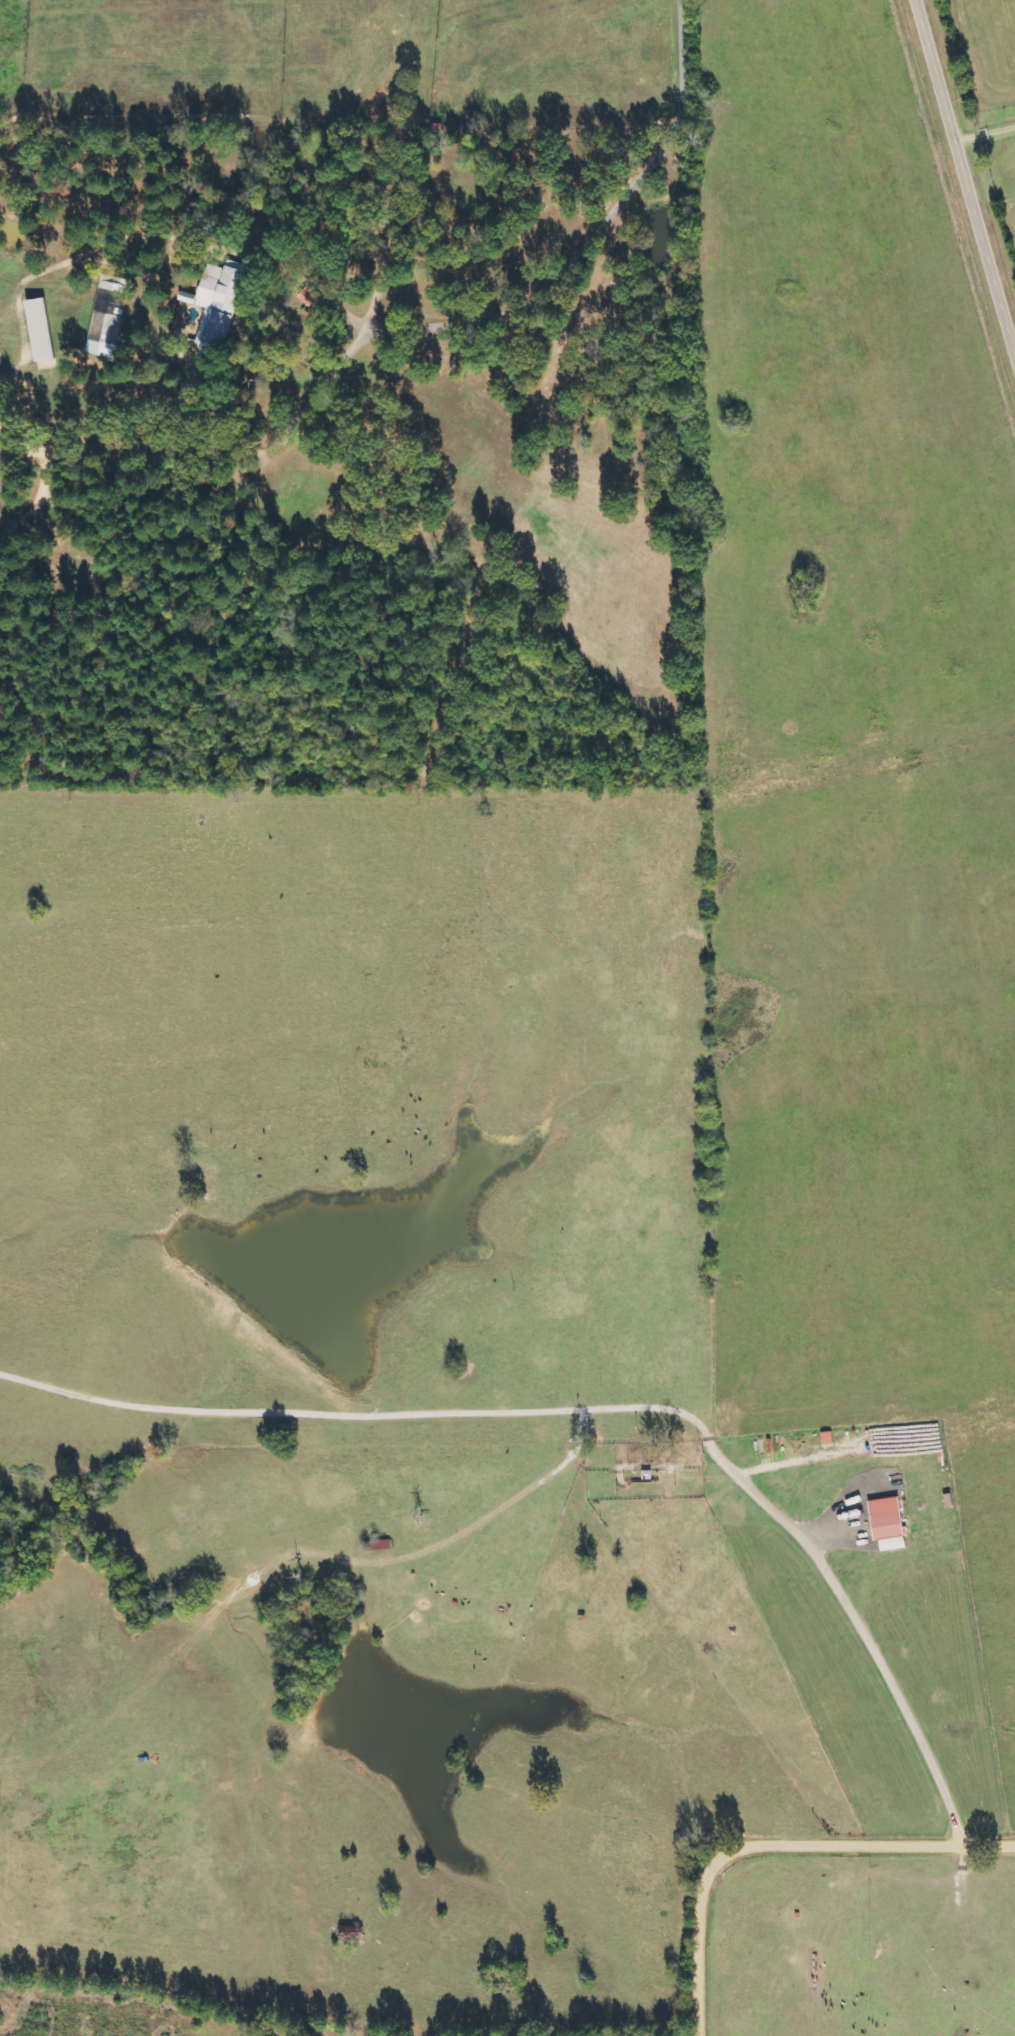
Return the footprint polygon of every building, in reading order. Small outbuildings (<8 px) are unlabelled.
[(245,272),(237,269),(236,271),(206,264),(195,305),(206,308),(196,345),(212,350),(214,342),(226,345),(245,272)] [(86,354),(115,359),(130,280),(102,275),(86,354)] [(298,298),(310,308),(319,296),(307,286),(298,298)] [(25,301),(34,363),(41,362),(42,370),(54,368),(43,298),(25,301)] [(322,317),(311,308),(305,315),(316,324),(322,317)] [(867,1502),(874,1542),(905,1536),(898,1497),(867,1502)]
